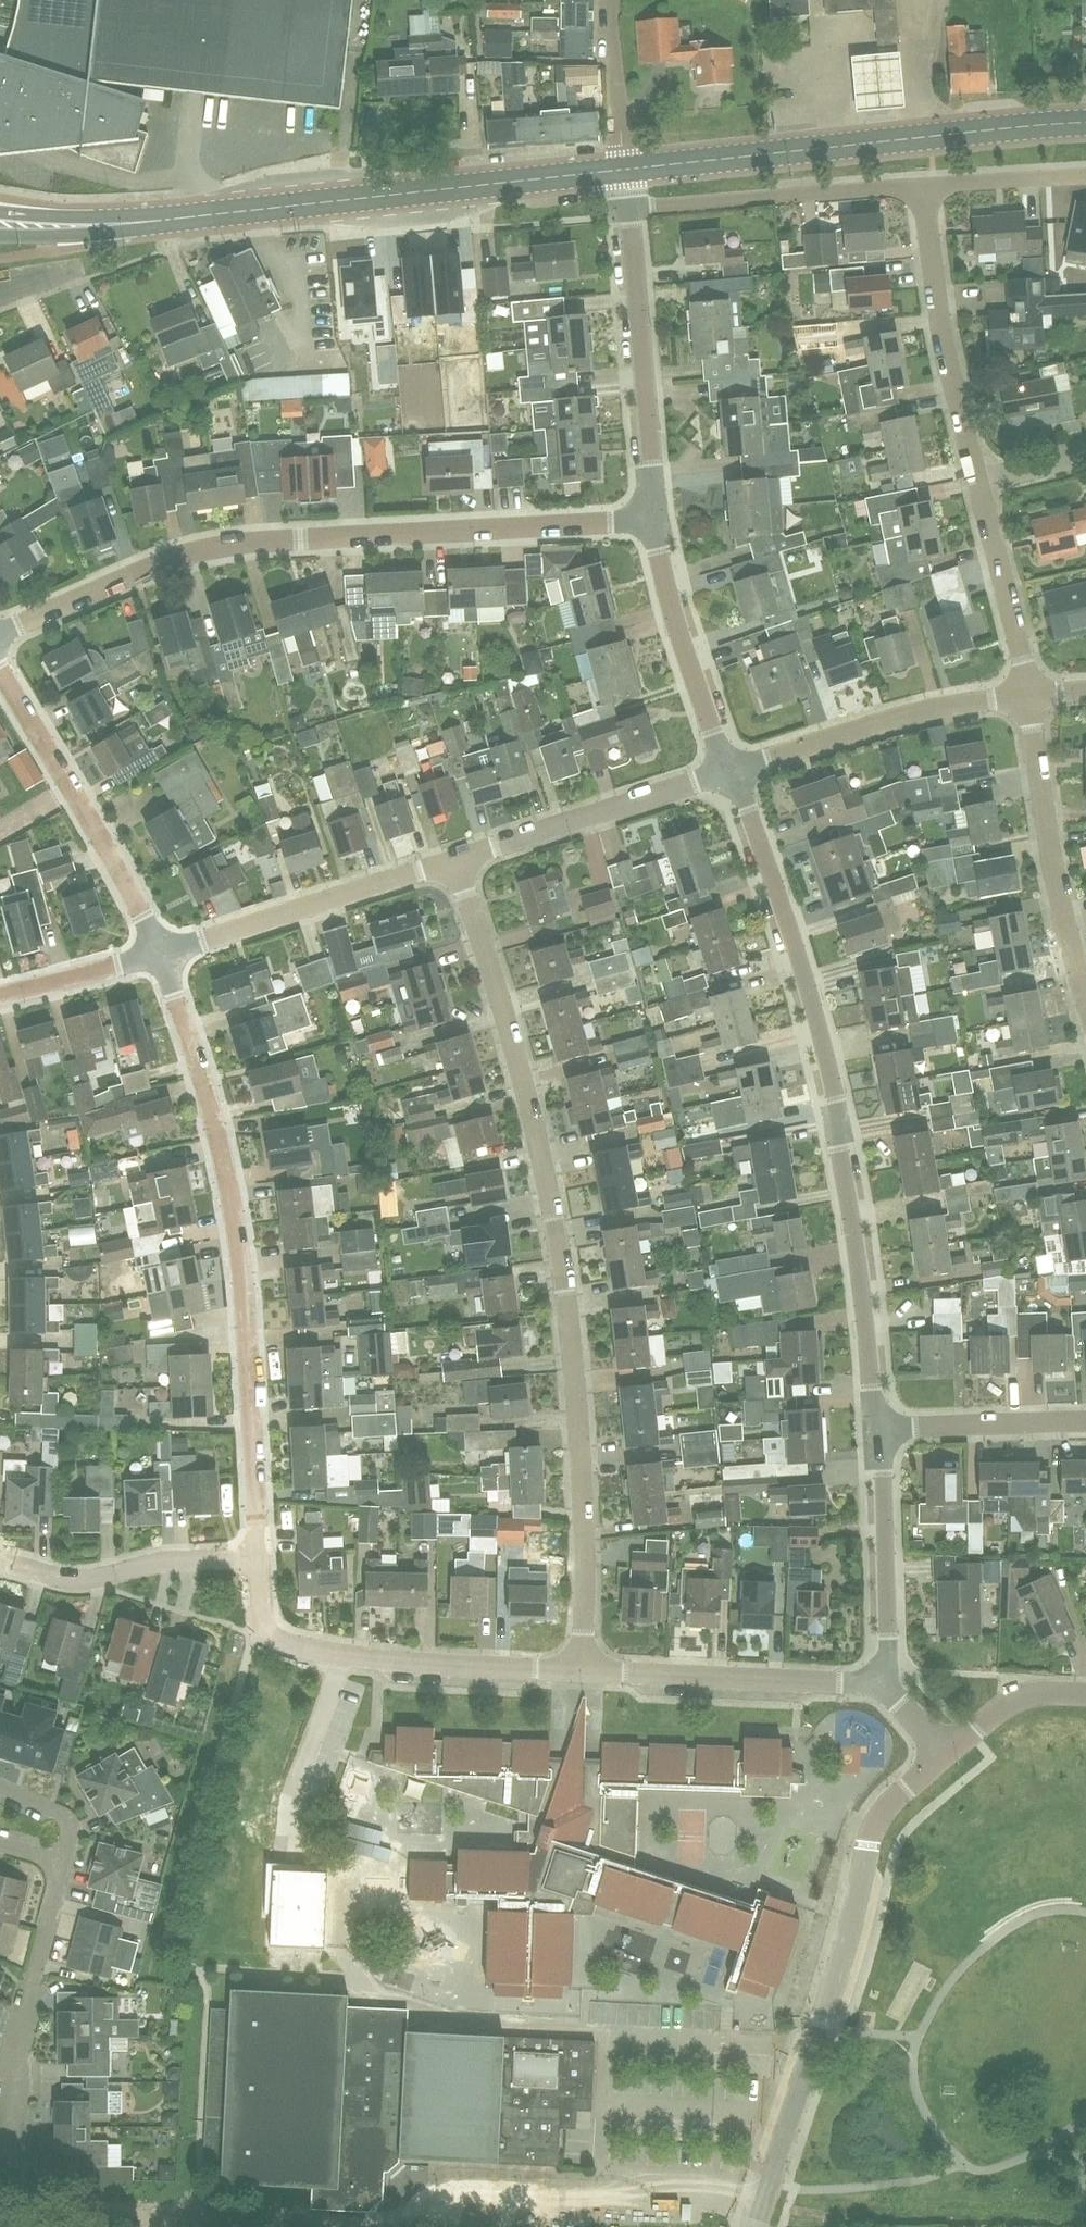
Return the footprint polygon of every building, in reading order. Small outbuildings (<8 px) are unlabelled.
[(68,149),(81,155),(98,162),(136,174),(148,134),(136,130),(138,123),(146,125),(147,120),(149,115),(142,112),(144,104),(91,87),(91,83),(90,83),(99,0),(19,0),(18,8),(13,27),(3,59),(0,58),(0,157),(3,157),(32,153),(68,149)] [(340,111),(353,0),(99,0),(90,83),(91,83),(146,89),(146,88),(169,91),(195,94),(340,111)] [(772,17),(809,14),(808,0),(771,0),(772,17)] [(827,11),(895,5),(895,0),(826,0),(827,11)] [(531,31),(593,31),(593,4),(561,4),(561,18),(531,18),(531,22),(531,31)] [(896,8),(874,10),(877,47),(899,44),(896,8)] [(376,96),(430,92),(425,16),(424,14),(408,16),(409,35),(407,35),(408,48),(394,50),(395,64),(374,65),(376,96)] [(442,61),(442,52),(439,15),(425,16),(430,92),(458,91),(457,72),(465,72),(465,60),(442,61)] [(732,65),(731,52),(731,49),(707,51),(706,42),(692,43),(692,46),(678,47),(676,19),(637,22),(641,64),(679,61),(679,58),(696,57),(698,86),(730,84),(729,66),(732,65)] [(987,54),(983,55),(982,31),(968,32),(968,26),(950,26),(952,93),(988,92),(987,54)] [(484,58),(511,58),(511,30),(484,30),(484,58)] [(592,52),(593,31),(531,31),(531,40),(561,40),(561,59),(592,59),(592,52)] [(900,55),(853,60),(858,112),(905,108),(900,55)] [(486,117),(489,148),(517,146),(512,86),(513,85),(512,73),(515,73),(514,63),(501,62),(505,115),(486,117)] [(526,85),(524,63),(514,63),(515,73),(512,73),(513,85),(512,86),(517,146),(544,144),(542,113),(524,114),(522,86),(526,85)] [(556,66),(557,83),(559,112),(542,113),(544,144),(571,142),(566,82),(564,65),(556,66)] [(578,111),(575,82),(597,82),(597,65),(564,65),(566,82),(571,142),(598,140),(596,109),(578,111)] [(1078,204),(1069,250),(1085,253),(1085,205),(1078,204)] [(974,220),(976,255),(1019,252),(1019,258),(1041,257),(1039,228),(1031,228),(1024,229),(1023,213),(1006,214),(1006,218),(974,220)] [(782,270),(808,268),(867,261),(867,249),(884,248),(882,217),(844,220),(846,237),(835,238),(834,234),(813,236),(806,236),(807,253),(781,256),(782,270)] [(724,282),(726,281),(726,280),(750,277),(749,262),(743,263),(741,248),(723,250),(721,231),(684,235),(687,264),(722,260),(724,280),(724,282)] [(537,281),(574,277),(572,246),(535,249),(536,263),(515,265),(516,280),(537,278),(537,281)] [(252,339),(251,338),(261,333),(255,320),(281,308),(252,248),(210,266),(238,327),(235,328),(241,344),(252,339)] [(457,256),(431,258),(436,315),(461,312),(462,324),(480,323),(476,288),(460,290),(459,270),(457,256)] [(407,295),(391,297),(393,325),(411,323),(410,317),(436,315),(431,258),(404,261),(405,276),(407,295)] [(353,270),(343,271),(348,327),(374,325),(376,342),(390,341),(386,297),(373,298),(370,264),(353,265),(353,270)] [(484,299),(511,296),(508,266),(488,268),(482,269),(484,299)] [(850,310),(890,306),(888,279),(858,281),(857,268),(830,270),(831,293),(848,291),(850,310)] [(724,282),(724,280),(712,281),(714,303),(691,305),(694,333),(731,329),(742,328),(738,293),(753,291),(752,279),(726,281),(724,282)] [(1068,298),(1060,298),(1043,299),(1043,281),(1011,282),(1012,314),(992,314),(992,331),(986,332),(987,354),(1005,353),(1005,348),(1040,347),(1040,330),(1051,330),(1051,318),(1085,316),(1085,297),(1068,298)] [(545,347),(546,348),(589,344),(586,316),(566,318),(553,319),(551,299),(512,303),(514,323),(523,323),(537,321),(539,347),(545,347)] [(190,307),(152,321),(162,347),(192,335),(199,355),(204,368),(219,362),(230,358),(231,357),(227,349),(225,345),(226,345),(220,334),(215,325),(199,331),(190,307)] [(71,361),(83,388),(94,410),(106,404),(94,377),(103,373),(117,367),(108,347),(109,346),(97,320),(67,334),(78,358),(71,361)] [(836,321),(796,324),(798,349),(838,346),(836,321)] [(723,380),(761,377),(760,364),(749,365),(745,328),(742,328),(731,329),(694,333),(696,360),(703,360),(721,358),(723,380)] [(869,367),(902,360),(896,332),(864,339),(864,340),(845,344),(847,357),(866,353),(869,367)] [(236,351),(248,376),(278,362),(267,337),(236,351)] [(55,365),(44,341),(6,358),(21,391),(47,379),(54,394),(76,385),(65,360),(55,365)] [(527,361),(528,377),(519,378),(519,380),(520,391),(567,387),(565,374),(580,373),(591,372),(589,344),(546,348),(547,360),(527,361)] [(379,364),(396,363),(395,345),(378,347),(379,364)] [(844,400),(847,415),(878,409),(896,405),(899,405),(896,390),(908,387),(902,360),(869,367),(853,370),(859,397),(844,400)] [(1040,369),(1042,382),(1003,389),(1008,418),(1010,432),(1038,428),(1058,424),(1076,421),(1071,391),(1055,394),(1053,380),(1053,378),(1065,376),(1063,365),(1040,369)] [(515,375),(487,377),(488,388),(516,386),(515,375)] [(725,402),(721,402),(723,430),(770,426),(768,399),(767,388),(762,389),(761,377),(723,380),(725,402)] [(594,397),(569,400),(567,387),(520,391),(521,404),(556,401),(557,414),(532,417),(533,431),(544,430),(596,426),(594,397)] [(299,391),(277,393),(278,410),(301,409),(299,391)] [(886,451),(919,445),(914,417),(881,424),(878,409),(847,415),(850,432),(862,430),(864,441),(883,437),(886,451)] [(547,457),(598,452),(596,426),(544,430),(547,457)] [(773,454),(770,426),(723,430),(726,458),(740,456),(759,455),(761,468),(799,464),(798,451),(791,452),(773,454)] [(355,466),(353,439),(353,435),(323,437),(323,444),(324,458),(308,459),(311,504),(320,503),(325,498),(337,498),(337,489),(335,467),(353,466),(355,466)] [(264,442),(251,443),(255,468),(255,472),(283,471),(285,501),(297,500),(302,504),(311,504),(308,459),(307,444),(306,445),(306,443),(293,444),(293,440),(264,442)] [(444,459),(428,460),(430,493),(474,491),(474,489),(473,475),(485,474),(485,468),(484,444),(484,441),(461,442),(461,448),(443,449),(444,459)] [(42,459),(34,442),(17,451),(26,467),(42,459)] [(210,454),(218,506),(245,502),(240,470),(255,468),(251,443),(251,442),(236,444),(236,450),(225,451),(210,454)] [(919,445),(886,451),(889,465),(870,469),(873,481),(892,477),(892,478),(925,471),(919,445)] [(833,463),(853,464),(853,447),(833,447),(833,463)] [(98,449),(85,454),(88,461),(84,463),(94,491),(111,485),(98,449)] [(547,457),(550,484),(601,480),(598,452),(547,457)] [(218,506),(210,454),(197,456),(184,458),(184,456),(168,459),(169,465),(173,485),(185,483),(189,504),(189,510),(218,506)] [(509,460),(512,488),(524,487),(522,459),(509,460)] [(499,489),(512,488),(509,460),(496,461),(499,489)] [(128,463),(132,491),(138,524),(167,519),(166,513),(162,491),(173,489),(173,485),(169,465),(155,467),(143,469),(142,461),(128,463)] [(762,481),(742,482),(728,484),(731,511),(768,508),(766,482),(766,480),(775,480),(800,477),(799,466),(799,464),(761,468),(762,481)] [(87,504),(80,484),(74,466),(49,474),(54,492),(56,498),(62,515),(69,534),(79,530),(85,549),(96,545),(98,549),(101,550),(111,547),(112,544),(111,540),(114,539),(100,499),(87,504)] [(904,535),(936,529),(931,502),(898,508),(895,494),(866,499),(869,516),(879,514),(881,526),(901,522),(904,535)] [(62,515),(56,498),(0,532),(0,534),(6,544),(0,548),(0,564),(0,565),(0,581),(3,586),(38,565),(22,539),(32,533),(62,515)] [(733,538),(734,538),(736,547),(748,544),(753,560),(754,560),(778,554),(781,553),(806,546),(803,532),(785,537),(783,533),(776,534),(771,534),(768,508),(731,511),(733,538)] [(1040,557),(1078,548),(1075,535),(1085,533),(1085,510),(1032,522),(1040,557)] [(911,562),(928,559),(941,556),(936,529),(904,535),(884,540),(887,553),(889,564),(875,567),(881,592),(910,582),(914,581),(911,562)] [(864,535),(868,557),(883,554),(879,532),(864,535)] [(570,599),(607,590),(605,581),(608,577),(606,568),(601,566),(600,562),(578,568),(574,552),(544,553),(545,575),(545,578),(559,578),(564,601),(570,599)] [(727,555),(729,569),(752,567),(751,553),(727,555)] [(758,578),(737,583),(737,584),(748,623),(763,618),(778,614),(767,575),(782,571),(778,554),(754,560),(758,578)] [(525,577),(526,577),(525,559),(522,559),(523,571),(504,571),(503,568),(475,570),(478,608),(505,606),(527,605),(525,577)] [(931,567),(934,579),(952,574),(949,563),(931,567)] [(479,622),(478,608),(475,570),(449,571),(450,590),(437,591),(438,617),(451,616),(463,616),(464,623),(479,622)] [(438,617),(437,591),(423,591),(422,572),(395,574),(397,619),(398,625),(411,624),(411,618),(425,617),(438,617)] [(347,605),(351,621),(356,621),(363,620),(397,619),(395,574),(367,575),(367,583),(360,584),(361,594),(346,594),(346,601),(347,605)] [(910,582),(881,592),(886,610),(897,607),(899,614),(918,609),(910,582)] [(1045,595),(1056,640),(1085,632),(1085,585),(1045,595)] [(960,590),(938,596),(944,617),(930,621),(940,656),(972,647),(962,615),(971,613),(964,588),(960,590)] [(315,646),(319,663),(334,658),(329,642),(323,624),(335,620),(338,620),(335,609),(329,589),(301,598),(315,646)] [(609,599),(607,590),(570,599),(577,626),(569,628),(569,629),(572,641),(598,635),(594,622),(612,617),(614,617),(613,613),(617,609),(614,600),(609,599)] [(229,673),(234,672),(249,668),(241,638),(253,634),(242,597),(212,605),(223,644),(221,645),(229,673)] [(303,668),(319,663),(315,646),(301,598),(273,606),(282,637),(293,634),(303,668)] [(763,618),(766,631),(793,621),(796,620),(793,610),(778,614),(763,618)] [(219,678),(215,664),(208,640),(195,643),(186,613),(155,621),(165,655),(185,649),(191,670),(195,685),(219,678)] [(814,641),(814,642),(805,617),(793,621),(804,654),(807,664),(820,659),(829,686),(861,676),(851,646),(846,632),(829,637),(829,636),(814,641)] [(870,661),(884,657),(888,672),(893,670),(894,673),(896,674),(907,671),(908,669),(907,666),(913,665),(904,633),(902,634),(897,617),(883,621),(888,639),(879,641),(877,635),(863,640),(865,645),(870,661)] [(142,620),(127,624),(132,642),(136,655),(148,648),(150,647),(142,620)] [(747,656),(753,671),(751,672),(749,676),(754,691),(758,693),(760,692),(766,708),(809,692),(796,657),(804,654),(793,621),(766,631),(770,641),(758,645),(765,664),(758,667),(754,654),(747,656)] [(355,635),(340,638),(347,664),(361,660),(355,635)] [(593,665),(595,677),(632,668),(630,660),(633,656),(631,647),(626,645),(625,641),(619,643),(601,647),(598,635),(572,641),(576,656),(589,652),(593,665)] [(78,643),(45,660),(59,687),(80,676),(85,683),(107,671),(102,661),(101,659),(100,656),(96,654),(92,652),(88,652),(83,653),(78,643)] [(90,692),(68,704),(84,732),(112,717),(104,702),(115,695),(120,693),(118,689),(141,677),(155,669),(149,649),(148,648),(136,655),(108,671),(113,680),(90,692)] [(273,659),(279,684),(293,681),(287,656),(273,659)] [(477,667),(463,667),(463,681),(478,680),(477,667)] [(634,677),(632,668),(595,677),(602,704),(613,702),(639,695),(638,691),(641,688),(639,679),(634,677)] [(219,681),(228,712),(243,708),(234,676),(220,680),(219,681)] [(525,677),(507,682),(510,693),(523,733),(539,728),(540,728),(529,689),(525,677)] [(497,697),(495,698),(500,713),(501,713),(508,737),(523,733),(510,693),(497,697)] [(145,723),(171,712),(165,695),(138,706),(145,723)] [(198,705),(183,713),(191,728),(206,721),(198,705)] [(592,710),(573,716),(576,728),(602,720),(598,708),(592,710)] [(628,755),(636,753),(637,758),(640,759),(651,756),(652,753),(651,748),(655,747),(645,715),(620,723),(617,715),(602,720),(576,728),(583,749),(585,753),(624,741),(628,755)] [(583,749),(576,728),(573,716),(562,719),(568,737),(539,746),(551,782),(580,772),(574,753),(583,749)] [(320,740),(341,734),(336,719),(315,726),(320,740)] [(7,737),(0,725),(0,760),(15,752),(6,737),(7,737)] [(93,748),(100,761),(97,763),(104,775),(107,773),(108,775),(111,773),(120,768),(128,780),(169,757),(162,746),(153,751),(153,750),(149,752),(148,751),(130,762),(124,750),(142,740),(140,737),(133,725),(115,736),(115,735),(93,748)] [(460,725),(440,731),(443,740),(448,753),(449,756),(464,751),(468,750),(460,725)] [(948,745),(944,725),(927,729),(931,748),(948,745)] [(505,745),(490,750),(503,795),(531,787),(524,760),(522,760),(520,754),(516,742),(510,744),(505,745)] [(405,776),(420,771),(411,744),(396,749),(405,776)] [(952,780),(952,781),(988,775),(982,744),(947,750),(950,767),(938,769),(941,783),(952,780)] [(887,779),(904,775),(898,748),(881,751),(887,779)] [(466,757),(462,758),(468,777),(475,803),(503,795),(490,750),(490,749),(488,749),(475,753),(475,754),(466,757)] [(201,814),(204,819),(220,809),(217,803),(203,779),(209,775),(195,750),(154,774),(174,809),(146,825),(164,857),(173,851),(179,861),(197,850),(191,840),(180,819),(185,816),(188,821),(201,814)] [(436,782),(420,786),(430,817),(457,809),(447,778),(455,775),(449,756),(448,753),(431,759),(429,759),(436,782)] [(365,808),(362,800),(350,760),(323,769),(332,799),(319,804),(326,826),(329,825),(339,856),(366,848),(355,811),(365,808)] [(369,766),(354,771),(350,760),(362,800),(378,795),(369,766)] [(821,835),(864,820),(890,811),(909,805),(908,804),(911,803),(907,781),(901,782),(900,781),(858,797),(857,792),(851,794),(845,776),(794,794),(804,823),(816,819),(821,835)] [(957,799),(983,794),(980,780),(954,785),(957,799)] [(390,804),(377,808),(387,840),(390,839),(391,842),(394,843),(402,841),(404,838),(403,835),(413,832),(403,800),(402,800),(396,781),(384,785),(390,804)] [(258,798),(266,823),(280,819),(272,793),(272,794),(268,783),(255,787),(258,798)] [(911,803),(915,822),(943,817),(943,814),(940,798),(930,799),(911,803)] [(951,847),(952,853),(952,858),(975,854),(973,844),(1000,839),(993,802),(967,807),(971,828),(949,832),(952,847),(951,847)] [(895,825),(890,811),(864,820),(869,834),(895,825)] [(281,845),(290,872),(323,862),(314,834),(312,834),(306,814),(293,818),(299,839),(281,845)] [(248,832),(257,858),(274,852),(265,823),(248,832)] [(26,831),(13,831),(13,846),(26,846),(26,831)] [(674,869),(704,859),(696,832),(665,842),(670,856),(674,869)] [(821,877),(868,861),(859,834),(811,851),(821,877)] [(59,846),(35,854),(44,882),(76,872),(70,854),(62,857),(59,846)] [(979,854),(975,854),(952,858),(952,853),(923,859),(924,864),(929,890),(948,886),(958,884),(958,885),(979,881),(982,896),(1019,889),(1013,858),(981,864),(979,854)] [(644,863),(644,864),(632,867),(629,858),(616,862),(608,865),(615,887),(623,885),(662,872),(658,860),(657,859),(644,863)] [(184,871),(198,902),(243,880),(236,867),(217,876),(209,859),(184,871)] [(662,872),(623,885),(627,899),(652,891),(652,892),(678,882),(682,896),(679,898),(676,898),(666,902),(669,913),(661,916),(661,917),(683,910),(683,909),(710,900),(706,889),(713,887),(704,859),(674,869),(662,872)] [(913,874),(877,886),(868,861),(821,877),(831,906),(870,892),(874,904),(892,898),(914,891),(913,890),(918,889),(913,874)] [(42,945),(38,928),(33,908),(46,904),(37,869),(11,875),(16,893),(1,897),(15,952),(20,951),(21,955),(39,950),(38,946),(42,945)] [(545,886),(557,883),(554,872),(518,882),(526,910),(530,926),(555,920),(554,916),(570,912),(566,897),(550,901),(545,886)] [(83,874),(69,879),(75,897),(65,900),(76,934),(104,925),(93,890),(89,892),(83,874)] [(608,889),(580,897),(587,922),(589,922),(590,926),(616,918),(615,915),(616,914),(608,889)] [(892,898),(874,904),(867,906),(870,917),(838,928),(847,955),(887,942),(885,936),(896,933),(891,918),(898,916),(894,906),(892,898)] [(683,910),(661,917),(665,930),(687,922),(683,910)] [(700,948),(730,938),(721,910),(690,920),(700,948)] [(380,966),(385,964),(413,956),(410,944),(427,939),(419,912),(369,925),(380,966)] [(958,912),(956,913),(943,916),(936,917),(940,935),(962,931),(958,912)] [(995,946),(1027,941),(1023,913),(990,918),(990,920),(974,923),(976,935),(993,932),(995,946)] [(338,977),(358,972),(353,954),(345,925),(325,931),(338,977)] [(637,938),(623,943),(628,957),(641,952),(637,938)] [(730,938),(700,948),(709,976),(740,967),(730,938)] [(1027,941),(995,946),(998,962),(981,965),(983,977),(1000,974),(1000,976),(1033,970),(1027,941)] [(542,985),(571,977),(568,966),(584,962),(581,951),(565,955),(562,945),(533,953),(542,985)] [(860,973),(866,1003),(899,997),(914,995),(909,967),(920,965),(918,951),(896,955),(898,966),(860,973)] [(593,980),(631,969),(626,952),(588,963),(593,980)] [(296,968),(304,993),(335,982),(326,957),(296,968)] [(248,983),(270,976),(265,962),(228,974),(229,979),(213,984),(216,994),(212,997),(215,1006),(220,1007),(221,1009),(254,999),(248,983)] [(433,962),(404,970),(388,975),(391,985),(392,987),(406,983),(411,1001),(442,992),(441,990),(445,989),(441,975),(437,976),(433,962)] [(635,986),(631,969),(593,980),(598,996),(635,986)] [(370,993),(369,991),(364,974),(363,970),(358,972),(338,977),(336,978),(337,982),(343,1001),(370,993)] [(674,972),(659,976),(663,989),(678,985),(674,972)] [(704,974),(682,981),(687,995),(709,988),(704,974)] [(714,1012),(717,1025),(750,1016),(742,989),(711,998),(709,988),(687,995),(677,998),(658,1004),(665,1023),(693,1014),(694,1017),(714,1012)] [(550,1033),(581,1025),(576,1006),(590,1002),(587,991),(542,1003),(550,1033)] [(1009,1025),(1042,1019),(1037,991),(1004,997),(1005,998),(988,1001),(991,1014),(1007,1011),(1009,1025)] [(405,1033),(450,1021),(442,992),(411,1001),(416,1019),(402,1023),(405,1033)] [(265,1041),(283,1035),(312,1025),(301,993),(267,1004),(271,1017),(259,1021),(258,1019),(249,1022),(231,1028),(241,1059),(269,1050),(265,1041)] [(955,1030),(953,1016),(919,1023),(914,995),(899,997),(866,1003),(871,1033),(905,1027),(904,1025),(909,1024),(912,1038),(955,1030)] [(355,1022),(391,1011),(387,999),(351,1010),(355,1022)] [(141,1006),(136,1002),(110,1008),(120,1048),(135,1044),(141,1063),(157,1059),(150,1032),(144,1033),(140,1017),(143,1014),(141,1006)] [(76,1052),(82,1073),(96,1069),(90,1049),(103,1045),(95,1012),(67,1019),(75,1052),(76,1052)] [(750,1016),(717,1025),(721,1039),(702,1044),(705,1056),(724,1051),(725,1052),(757,1043),(750,1016)] [(1047,1048),(1042,1019),(1009,1025),(1012,1040),(996,1043),(998,1055),(1014,1052),(1014,1054),(1047,1048)] [(57,1049),(51,1025),(19,1033),(31,1079),(44,1076),(38,1054),(57,1049)] [(581,1025),(550,1033),(558,1062),(604,1049),(601,1038),(586,1042),(581,1025)] [(923,1049),(936,1047),(958,1044),(955,1030),(912,1038),(914,1049),(875,1056),(881,1085),(915,1079),(912,1064),(925,1061),(923,1049)] [(394,1045),(390,1032),(367,1039),(370,1052),(394,1045)] [(445,1073),(476,1064),(467,1034),(422,1047),(426,1059),(440,1055),(445,1073)] [(644,1034),(612,1042),(615,1057),(647,1048),(648,1048),(644,1034)] [(2,1103),(24,1098),(22,1090),(16,1066),(7,1068),(0,1043),(0,1098),(2,1103)] [(379,1053),(380,1053),(375,1054),(379,1066),(383,1064),(383,1065),(404,1058),(400,1046),(379,1053)] [(647,1048),(615,1057),(619,1071),(651,1063),(647,1048)] [(962,1071),(981,1070),(980,1050),(961,1051),(962,1071)] [(666,1076),(702,1068),(699,1054),(676,1060),(675,1055),(661,1058),(665,1076),(666,1076)] [(255,1101),(272,1097),(301,1090),(306,1106),(331,1101),(325,1077),(300,1083),(295,1063),(249,1074),(255,1101)] [(742,1098),(775,1091),(770,1063),(736,1070),(736,1071),(718,1075),(720,1088),(739,1084),(742,1098)] [(484,1092),(476,1064),(445,1073),(450,1090),(436,1094),(438,1100),(439,1106),(484,1092)] [(1018,1064),(989,1068),(993,1092),(1015,1089),(1018,1110),(1057,1103),(1056,1099),(1062,1098),(1059,1076),(1052,1077),(1051,1072),(1020,1077),(1018,1064)] [(569,1110),(605,1101),(600,1082),(615,1079),(612,1067),(567,1079),(574,1108),(569,1110)] [(702,1068),(666,1076),(669,1089),(705,1080),(702,1068)] [(122,1084),(125,1095),(150,1088),(145,1070),(120,1076),(119,1071),(122,1084)] [(915,1079),(881,1085),(887,1116),(921,1110),(915,1079)] [(94,1096),(90,1081),(72,1086),(79,1115),(83,1113),(97,1107),(94,1096)] [(125,1095),(122,1084),(112,1087),(108,1088),(108,1090),(94,1096),(97,1107),(125,1095)] [(24,1098),(25,1103),(29,1121),(29,1122),(49,1119),(39,1085),(22,1090),(24,1098)] [(79,1115),(85,1139),(144,1123),(147,1135),(176,1127),(169,1100),(159,1103),(155,1090),(137,1095),(137,1096),(116,1101),(116,1102),(104,1105),(104,1108),(83,1113),(79,1115)] [(775,1091),(742,1098),(744,1111),(726,1115),(728,1127),(747,1123),(747,1125),(781,1118),(775,1091)] [(930,1119),(975,1112),(971,1093),(949,1097),(950,1102),(928,1106),(930,1119)] [(405,1121),(409,1120),(435,1114),(432,1102),(415,1106),(413,1099),(400,1102),(405,1121)] [(610,1118),(605,1101),(569,1110),(568,1111),(572,1126),(579,1125),(582,1138),(627,1126),(627,1124),(625,1116),(624,1114),(610,1118)] [(652,1117),(636,1120),(637,1122),(640,1135),(666,1129),(665,1128),(663,1114),(660,1102),(649,1104),(652,1117)] [(29,1121),(25,1103),(24,1104),(0,1110),(0,1122),(2,1128),(29,1121)] [(977,1111),(975,1112),(930,1119),(933,1134),(955,1130),(955,1129),(967,1127),(979,1124),(977,1111)] [(460,1153),(474,1149),(497,1144),(490,1116),(454,1125),(453,1125),(454,1127),(450,1128),(446,1115),(436,1117),(410,1123),(404,1125),(409,1146),(421,1144),(443,1139),(456,1136),(460,1153)] [(70,1116),(49,1119),(50,1130),(76,1127),(75,1116),(70,1116)] [(1020,1120),(980,1126),(984,1146),(984,1148),(1001,1145),(1023,1142),(1023,1141),(1020,1121),(1020,1120)] [(1034,1159),(1050,1156),(1082,1151),(1078,1122),(1046,1127),(1029,1130),(1030,1140),(1031,1144),(1032,1144),(1034,1159)] [(347,1165),(344,1143),(331,1145),(308,1149),(305,1128),(266,1134),(271,1173),(288,1170),(311,1167),(312,1176),(334,1172),(334,1175),(349,1173),(347,1165)] [(34,1158),(32,1142),(42,1141),(40,1130),(0,1136),(0,1164),(34,1158)] [(900,1168),(934,1162),(929,1132),(895,1138),(900,1168)] [(755,1175),(790,1169),(789,1167),(793,1163),(791,1151),(786,1148),(784,1138),(750,1144),(750,1147),(733,1150),(735,1162),(752,1159),(755,1175)] [(719,1140),(685,1146),(681,1147),(684,1161),(722,1155),(719,1140)] [(600,1183),(631,1176),(627,1158),(642,1155),(640,1143),(594,1153),(600,1183)] [(64,1147),(35,1150),(37,1163),(66,1159),(64,1147)] [(1004,1152),(1004,1165),(1027,1163),(1027,1151),(1004,1152)] [(1050,1156),(1053,1171),(1036,1174),(1038,1186),(1055,1184),(1055,1185),(1085,1180),(1085,1175),(1082,1151),(1050,1156)] [(0,1164),(0,1177),(2,1191),(48,1183),(47,1172),(37,1174),(34,1158),(0,1164)] [(122,1179),(118,1159),(89,1165),(93,1185),(122,1179)] [(950,1174),(937,1177),(934,1162),(900,1168),(906,1198),(939,1192),(939,1191),(943,1190),(945,1202),(968,1199),(968,1198),(993,1193),(990,1179),(953,1186),(950,1174)] [(155,1202),(189,1195),(184,1168),(152,1175),(151,1171),(127,1176),(130,1190),(151,1186),(155,1202)] [(795,1198),(790,1169),(755,1175),(758,1190),(740,1193),(742,1205),(754,1203),(759,1202),(759,1204),(795,1198)] [(445,1182),(448,1197),(470,1193),(472,1206),(506,1200),(501,1171),(445,1182)] [(382,1186),(394,1195),(402,1183),(390,1174),(382,1186)] [(631,1176),(600,1183),(606,1213),(652,1204),(649,1191),(634,1194),(631,1176)] [(1029,1183),(998,1188),(994,1189),(996,1204),(1032,1198),(1029,1183)] [(328,1216),(334,1215),(332,1185),(278,1190),(282,1220),(328,1216)] [(1083,1201),(1081,1191),(1038,1198),(1044,1237),(1062,1234),(1062,1233),(1085,1229),(1085,1201),(1083,1201)] [(661,1212),(694,1207),(691,1192),(682,1194),(682,1193),(662,1197),(665,1211),(661,1211),(661,1212)] [(195,1223),(189,1195),(155,1202),(133,1207),(124,1209),(130,1237),(98,1244),(102,1264),(117,1261),(134,1258),(160,1252),(159,1251),(158,1246),(167,1229),(169,1229),(181,1226),(195,1223)] [(962,1227),(959,1214),(971,1212),(968,1199),(945,1202),(948,1216),(943,1217),(943,1216),(910,1221),(914,1249),(947,1244),(945,1230),(962,1227)] [(7,1234),(44,1230),(42,1214),(52,1213),(51,1202),(35,1204),(35,1205),(4,1208),(7,1234)] [(418,1225),(448,1221),(446,1207),(415,1212),(418,1225)] [(697,1223),(694,1207),(661,1212),(665,1229),(697,1223)] [(701,1228),(734,1222),(732,1207),(698,1213),(701,1228)] [(799,1220),(790,1221),(788,1212),(757,1217),(757,1218),(750,1219),(754,1242),(765,1240),(767,1256),(780,1254),(780,1252),(803,1248),(799,1220)] [(513,1216),(514,1226),(535,1224),(534,1214),(513,1216)] [(328,1216),(282,1220),(285,1251),(316,1248),(316,1247),(331,1245),(330,1234),(328,1216)] [(478,1225),(478,1227),(463,1229),(463,1228),(449,1230),(448,1221),(418,1225),(420,1240),(450,1235),(452,1245),(465,1243),(465,1244),(471,1243),(473,1259),(482,1258),(482,1259),(511,1255),(507,1222),(478,1225)] [(608,1260),(608,1262),(641,1256),(638,1239),(652,1237),(649,1223),(603,1231),(606,1246),(603,1247),(601,1249),(603,1258),(606,1260),(608,1260)] [(1035,1228),(1023,1228),(1024,1245),(1036,1245),(1035,1228)] [(340,1254),(375,1251),(373,1229),(338,1233),(339,1244),(340,1254)] [(1062,1234),(1044,1237),(1047,1254),(1051,1254),(1054,1276),(1068,1275),(1068,1274),(1082,1273),(1080,1260),(1085,1259),(1085,1229),(1062,1233),(1062,1234)] [(46,1246),(44,1230),(7,1234),(9,1261),(40,1257),(40,1258),(58,1256),(57,1245),(46,1246)] [(947,1244),(914,1249),(919,1278),(951,1273),(950,1272),(968,1269),(966,1256),(949,1259),(947,1244)] [(93,1250),(62,1252),(63,1275),(94,1273),(93,1250)] [(375,1251),(340,1254),(342,1272),(377,1268),(375,1251)] [(137,1271),(142,1270),(144,1281),(147,1295),(166,1291),(200,1284),(199,1281),(205,1280),(201,1260),(195,1261),(194,1257),(182,1259),(162,1263),(160,1252),(134,1258),(137,1270),(137,1271)] [(997,1276),(1010,1273),(1008,1261),(1007,1254),(997,1255),(998,1261),(981,1264),(983,1278),(997,1276)] [(719,1276),(715,1277),(715,1279),(766,1271),(766,1269),(764,1255),(737,1259),(736,1258),(716,1261),(719,1276)] [(641,1256),(608,1262),(614,1291),(660,1283),(658,1271),(644,1274),(641,1256)] [(290,1298),(321,1295),(319,1277),(334,1275),(333,1263),(286,1268),(290,1298)] [(777,1267),(766,1269),(766,1271),(715,1279),(717,1291),(719,1303),(735,1301),(733,1292),(758,1288),(760,1297),(762,1315),(813,1307),(808,1273),(799,1274),(792,1276),(779,1278),(777,1267)] [(415,1270),(388,1274),(392,1298),(418,1294),(415,1270)] [(997,1290),(998,1315),(987,1315),(988,1337),(972,1338),(972,1373),(1006,1372),(1006,1337),(1005,1337),(1003,1306),(1015,1306),(1015,1276),(1000,1276),(1010,1275),(1010,1273),(997,1276),(997,1290)] [(455,1274),(427,1277),(430,1295),(457,1292),(456,1285),(455,1274)] [(1068,1275),(1069,1292),(1085,1291),(1085,1274),(1068,1275)] [(1068,1275),(1054,1276),(1046,1277),(1046,1289),(1060,1298),(1070,1297),(1069,1292),(1068,1275)] [(483,1280),(483,1282),(466,1284),(467,1292),(467,1295),(485,1293),(487,1313),(516,1310),(512,1276),(483,1280)] [(11,1305),(48,1305),(48,1289),(57,1289),(57,1277),(42,1277),(42,1278),(10,1278),(11,1305)] [(172,1317),(172,1318),(205,1312),(200,1284),(166,1291),(169,1305),(151,1309),(153,1321),(147,1322),(150,1337),(165,1334),(162,1319),(172,1317)] [(321,1295),(290,1298),(293,1329),(339,1324),(338,1312),(323,1314),(321,1295)] [(48,1305),(11,1305),(11,1332),(43,1332),(43,1333),(58,1333),(58,1321),(48,1321),(48,1305)] [(615,1340),(647,1336),(645,1318),(660,1316),(658,1305),(612,1309),(615,1340)] [(951,1375),(951,1342),(961,1341),(960,1331),(960,1315),(958,1315),(958,1305),(945,1305),(945,1316),(932,1316),(932,1338),(922,1338),(922,1375),(951,1375)] [(1034,1372),(1045,1372),(1045,1378),(1065,1378),(1064,1371),(1064,1359),(1073,1358),(1073,1337),(1063,1337),(1047,1337),(1046,1314),(1017,1315),(1017,1306),(1016,1306),(1017,1337),(1017,1351),(1033,1351),(1033,1358),(1034,1372)] [(1072,1314),(1074,1352),(1084,1351),(1085,1370),(1085,1313),(1072,1314)] [(359,1335),(384,1333),(383,1317),(347,1320),(348,1336),(359,1335)] [(477,1360),(499,1357),(522,1355),(518,1327),(495,1329),(494,1323),(461,1327),(464,1349),(476,1348),(477,1360)] [(765,1362),(821,1358),(820,1340),(815,1340),(814,1334),(815,1334),(815,1333),(768,1335),(767,1323),(728,1329),(730,1349),(743,1348),(776,1346),(777,1360),(765,1361),(765,1362)] [(96,1341),(96,1328),(74,1328),(74,1342),(96,1341)] [(359,1335),(362,1375),(362,1377),(393,1374),(389,1332),(384,1333),(359,1335)] [(130,1345),(126,1346),(124,1334),(110,1337),(112,1349),(106,1350),(109,1365),(132,1360),(130,1345)] [(665,1364),(664,1353),(662,1335),(647,1336),(615,1340),(618,1369),(665,1364)] [(75,1355),(96,1355),(96,1341),(74,1342),(75,1355)] [(172,1387),(209,1386),(208,1356),(180,1357),(180,1345),(147,1346),(148,1373),(171,1372),(172,1387)] [(287,1349),(288,1380),(343,1377),(342,1355),(341,1349),(334,1350),(334,1347),(287,1349)] [(712,1370),(709,1351),(709,1348),(682,1352),(685,1373),(712,1370)] [(10,1376),(48,1378),(49,1362),(58,1362),(58,1350),(11,1349),(10,1376)] [(473,1380),(471,1360),(470,1358),(441,1362),(442,1373),(443,1383),(473,1380)] [(810,1397),(809,1384),(818,1384),(817,1383),(817,1376),(822,1376),(821,1358),(765,1362),(766,1376),(744,1378),(746,1401),(772,1400),(810,1397)] [(712,1370),(685,1373),(686,1389),(713,1386),(712,1370)] [(48,1394),(48,1378),(10,1376),(10,1404),(42,1404),(42,1413),(41,1413),(16,1412),(15,1427),(42,1428),(42,1427),(59,1428),(98,1429),(98,1415),(58,1414),(58,1405),(57,1405),(57,1394),(48,1394)] [(290,1410),(337,1408),(345,1407),(344,1395),(343,1377),(288,1380),(290,1410)] [(525,1385),(490,1389),(489,1379),(463,1382),(465,1405),(491,1402),(493,1418),(528,1414),(525,1385)] [(623,1415),(623,1418),(655,1414),(653,1396),(668,1394),(667,1382),(620,1387),(621,1402),(619,1406),(620,1413),(623,1415)] [(209,1386),(172,1387),(173,1402),(150,1404),(150,1419),(211,1416),(209,1386)] [(98,1415),(98,1429),(127,1430),(128,1415),(114,1414),(115,1391),(101,1390),(100,1414),(98,1415)] [(357,1395),(349,1395),(350,1415),(352,1415),(376,1414),(375,1394),(357,1395)] [(821,1436),(826,1436),(825,1418),(820,1418),(819,1410),(772,1413),(772,1400),(746,1401),(743,1401),(744,1427),(759,1426),(759,1424),(780,1423),(781,1438),(821,1436)] [(447,1433),(480,1431),(479,1413),(446,1415),(446,1417),(420,1418),(420,1419),(412,1419),(411,1406),(397,1406),(397,1411),(395,1411),(395,1413),(397,1431),(398,1431),(399,1434),(400,1434),(400,1435),(421,1434),(447,1433)] [(352,1415),(353,1438),(397,1435),(397,1431),(395,1413),(376,1414),(352,1415)] [(655,1414),(623,1418),(626,1448),(672,1443),(671,1431),(657,1432),(655,1414)] [(292,1457),(324,1455),(323,1438),(339,1437),(338,1425),(291,1428),(292,1457)] [(775,1453),(775,1428),(756,1428),(756,1453),(775,1453)] [(541,1448),(517,1449),(515,1430),(480,1431),(447,1433),(448,1439),(454,1438),(458,1442),(458,1450),(464,1450),(464,1452),(510,1450),(510,1463),(496,1464),(496,1466),(481,1467),(481,1478),(543,1475),(541,1448)] [(681,1451),(718,1447),(716,1430),(680,1434),(681,1451)] [(172,1490),(170,1462),(170,1457),(170,1431),(160,1431),(161,1463),(154,1463),(154,1481),(126,1483),(128,1525),(160,1523),(159,1491),(172,1490)] [(766,1453),(766,1464),(722,1467),(723,1480),(776,1477),(775,1465),(822,1462),(822,1453),(827,1452),(826,1436),(821,1436),(781,1438),(782,1453),(766,1453)] [(42,1468),(27,1467),(27,1460),(4,1460),(4,1481),(9,1481),(8,1498),(5,1501),(4,1511),(7,1514),(7,1522),(35,1523),(36,1515),(51,1515),(52,1498),(53,1469),(58,1469),(58,1442),(43,1442),(42,1468)] [(718,1447),(681,1451),(683,1468),(720,1465),(718,1447)] [(294,1488),(326,1487),(326,1488),(349,1486),(348,1479),(340,1479),(339,1456),(347,1456),(347,1455),(324,1456),(324,1455),(292,1457),(294,1488)] [(173,1508),(188,1507),(188,1514),(217,1513),(214,1472),(196,1473),(195,1456),(170,1457),(170,1462),(172,1490),(173,1490),(173,1508)] [(628,1465),(630,1480),(625,1481),(626,1494),(631,1494),(632,1496),(663,1492),(661,1474),(676,1472),(675,1461),(628,1465)] [(1085,1494),(1085,1462),(1060,1462),(1060,1494),(1085,1494)] [(979,1464),(979,1501),(974,1501),(968,1501),(968,1502),(968,1523),(982,1523),(982,1512),(1009,1512),(1008,1464),(979,1464)] [(1038,1464),(1008,1464),(1009,1512),(1009,1515),(1013,1515),(1049,1515),(1049,1501),(1050,1466),(1043,1466),(1038,1466),(1038,1464)] [(99,1533),(99,1523),(99,1499),(114,1499),(114,1467),(85,1467),(86,1498),(64,1498),(64,1517),(71,1517),(71,1533),(99,1533)] [(968,1523),(968,1502),(958,1502),(958,1470),(929,1470),(929,1505),(942,1505),(942,1523),(968,1523)] [(402,1477),(405,1512),(432,1510),(429,1475),(402,1477)] [(497,1491),(512,1490),(512,1504),(544,1503),(543,1475),(481,1478),(481,1488),(497,1488),(497,1491)] [(723,1493),(751,1491),(751,1492),(770,1491),(771,1503),(789,1502),(790,1516),(825,1514),(823,1487),(776,1490),(776,1477),(723,1480),(722,1480),(722,1486),(721,1486),(725,1526),(726,1526),(724,1508),(722,1495),(723,1494),(723,1493)] [(358,1506),(379,1507),(391,1507),(402,1507),(402,1499),(391,1500),(391,1490),(379,1491),(377,1479),(354,1481),(354,1499),(357,1499),(358,1506)] [(714,1496),(715,1509),(694,1511),(696,1529),(725,1526),(721,1486),(693,1490),(694,1498),(714,1496)] [(665,1511),(663,1492),(632,1496),(635,1526),(682,1521),(680,1509),(665,1511)] [(742,1520),(741,1493),(725,1494),(727,1521),(742,1520)] [(1049,1515),(1049,1523),(1064,1523),(1064,1501),(1055,1501),(1049,1501),(1049,1515)] [(377,1544),(379,1507),(358,1506),(359,1506),(357,1543),(377,1544)] [(302,1552),(298,1553),(300,1595),(330,1593),(330,1590),(347,1589),(345,1548),(323,1549),(321,1512),(306,1512),(306,1526),(298,1526),(299,1539),(301,1539),(302,1552)] [(436,1539),(435,1512),(410,1512),(410,1539),(436,1539)] [(497,1539),(497,1518),(497,1515),(470,1514),(470,1515),(437,1514),(437,1529),(470,1530),(469,1539),(497,1539)] [(497,1518),(497,1539),(497,1545),(524,1545),(524,1531),(541,1532),(541,1520),(525,1519),(524,1518),(497,1518)] [(787,1562),(788,1548),(789,1527),(772,1527),(771,1561),(787,1562)] [(789,1527),(788,1548),(817,1548),(817,1527),(789,1527)] [(681,1606),(687,1606),(686,1624),(688,1624),(689,1628),(702,1629),(704,1625),(718,1626),(719,1600),(718,1600),(719,1579),(731,1579),(733,1549),(731,1549),(731,1544),(716,1543),(716,1548),(713,1548),(713,1570),(682,1568),(681,1606)] [(626,1589),(623,1621),(650,1623),(651,1621),(659,1622),(661,1593),(668,1594),(669,1571),(667,1571),(668,1552),(632,1550),(630,1589),(626,1589)] [(483,1578),(483,1561),(483,1551),(468,1551),(467,1560),(455,1559),(455,1578),(454,1578),(453,1614),(483,1615),(484,1578),(483,1578)] [(397,1606),(397,1574),(398,1564),(380,1564),(380,1559),(368,1559),(367,1605),(382,1606),(384,1610),(392,1610),(395,1606),(397,1606)] [(1049,1574),(1028,1584),(1027,1576),(1028,1561),(1004,1559),(1002,1584),(1000,1620),(1015,1620),(1015,1619),(1016,1590),(1027,1614),(1039,1640),(1047,1636),(1052,1648),(1077,1637),(1063,1609),(1066,1607),(1061,1597),(1060,1598),(1049,1574)] [(397,1574),(397,1606),(428,1607),(429,1560),(417,1560),(416,1575),(397,1574)] [(955,1582),(940,1583),(941,1635),(978,1634),(977,1582),(981,1582),(980,1564),(955,1564),(955,1571),(955,1582)] [(510,1588),(509,1616),(546,1617),(547,1568),(533,1568),(533,1589),(510,1588)] [(814,1569),(806,1569),(788,1568),(786,1617),(797,1618),(797,1629),(825,1630),(826,1593),(813,1592),(814,1569)] [(772,1584),(760,1583),(743,1582),(742,1600),(741,1627),(743,1627),(746,1630),(755,1631),(757,1627),(772,1628),(773,1601),(771,1601),(772,1584)] [(0,1603),(0,1648),(1,1649),(0,1650),(0,1663),(6,1665),(1,1682),(18,1687),(33,1636),(25,1634),(17,1631),(24,1610),(20,1609),(19,1605),(11,1603),(8,1605),(0,1603)] [(80,1632),(82,1627),(77,1626),(78,1622),(60,1616),(59,1620),(55,1619),(43,1659),(59,1663),(55,1676),(64,1679),(81,1684),(90,1655),(82,1653),(75,1650),(80,1632)] [(120,1620),(108,1659),(124,1664),(121,1676),(143,1683),(158,1634),(151,1632),(145,1631),(146,1627),(120,1620)] [(172,1639),(164,1636),(146,1697),(172,1705),(180,1680),(195,1685),(207,1646),(180,1637),(179,1641),(172,1639)] [(43,1700),(29,1696),(22,1719),(10,1716),(0,1751),(0,1757),(25,1764),(43,1700)] [(43,1700),(25,1764),(64,1775),(76,1735),(51,1728),(58,1704),(43,1700)] [(10,1716),(0,1713),(0,1751),(10,1716)] [(759,1889),(753,1902),(752,1905),(633,1867),(634,1857),(636,1857),(639,1789),(741,1793),(741,1797),(790,1799),(791,1785),(805,1786),(805,1784),(802,1784),(802,1780),(802,1775),(791,1771),(792,1750),(781,1749),(781,1741),(744,1739),(743,1750),(733,1750),(733,1748),(696,1746),(696,1749),(686,1749),(686,1746),(649,1745),(649,1747),(639,1747),(639,1744),(602,1743),(601,1762),(582,1761),(583,1737),(579,1736),(573,1734),(564,1761),(549,1760),(550,1741),(513,1740),(513,1743),(503,1742),(503,1740),(444,1738),(443,1740),(433,1740),(434,1729),(397,1727),(396,1736),(385,1736),(384,1753),(377,1753),(374,1753),(371,1761),(368,1760),(367,1762),(398,1772),(441,1786),(529,1814),(528,1831),(517,1831),(517,1837),(517,1842),(527,1843),(527,1853),(457,1851),(457,1865),(447,1865),(447,1862),(410,1861),(408,1900),(445,1902),(445,1898),(456,1898),(455,1907),(461,1907),(467,1907),(467,1898),(498,1899),(497,1911),(488,1911),(486,1983),(495,1983),(494,1997),(522,1997),(522,2002),(528,2002),(533,2002),(533,1998),(561,1999),(561,1986),(570,1986),(573,1914),(568,1914),(573,1897),(593,1904),(662,1926),(662,1924),(672,1927),(671,1929),(738,1951),(725,1991),(730,1992),(736,1994),(737,1990),(765,1999),(769,1986),(777,1989),(799,1920),(791,1917),(796,1905),(769,1894),(770,1893),(764,1891),(759,1889)] [(115,1756),(116,1756),(115,1754),(113,1755),(113,1756),(103,1762),(101,1758),(86,1767),(88,1770),(78,1776),(76,1777),(77,1778),(78,1778),(84,1788),(80,1791),(89,1805),(92,1803),(98,1813),(98,1814),(99,1815),(100,1814),(124,1800),(129,1808),(134,1817),(172,1802),(152,1767),(134,1777),(127,1777),(115,1756)] [(348,1821),(344,1835),(379,1844),(383,1831),(348,1821)] [(392,1849),(339,1834),(336,1848),(389,1863),(392,1849)] [(101,1844),(99,1844),(99,1845),(99,1846),(96,1857),(92,1856),(88,1872),(92,1874),(89,1885),(88,1887),(90,1887),(117,1894),(114,1904),(112,1913),(151,1923),(161,1886),(136,1879),(142,1857),(142,1855),(141,1855),(129,1852),(130,1848),(114,1843),(112,1848),(101,1844)] [(272,1870),(269,1946),(323,1948),(325,1897),(326,1873),(272,1870)] [(1,1920),(15,1924),(26,1883),(0,1876),(0,1924),(1,1920)] [(74,1942),(134,1958),(138,1943),(118,1938),(121,1929),(80,1918),(74,1942)] [(130,1973),(134,1958),(74,1942),(67,1966),(108,1977),(111,1967),(130,1973)] [(220,2009),(210,2009),(204,2119),(214,2119),(223,2120),(219,2182),(302,2187),(311,2187),(309,2208),(367,2212),(381,2199),(383,2168),(388,2163),(394,2158),(399,2159),(429,2160),(505,2164),(549,2167),(557,2167),(557,2166),(560,2122),(564,2122),(575,2123),(575,2113),(591,2113),(591,2107),(592,2101),(591,2101),(594,2042),(406,2032),(407,2013),(398,2013),(388,2012),(389,2009),(352,2008),(346,2007),(347,1996),(230,1990),(229,2010),(220,2009)] [(58,2037),(91,2037),(110,2037),(110,2024),(119,2024),(119,1999),(70,1998),(70,2005),(70,2011),(58,2011),(58,2037)] [(109,2077),(110,2051),(110,2037),(91,2037),(58,2037),(58,2064),(85,2064),(85,2070),(85,2076),(109,2077)] [(109,2114),(108,2088),(83,2088),(83,2095),(83,2101),(55,2101),(55,2106),(51,2108),(51,2122),(55,2124),(55,2127),(89,2127),(89,2114),(109,2114)] [(89,2140),(89,2127),(55,2127),(55,2153),(64,2153),(83,2153),(83,2160),(83,2166),(94,2166),(94,2180),(133,2180),(134,2180),(133,2180),(133,2179),(133,2166),(121,2166),(107,2166),(107,2144),(107,2140),(89,2140)] [(255,2205),(281,2206),(282,2195),(256,2194),(255,2205)] [(944,2226),(957,2226),(955,2218),(942,2221),(944,2226)]
